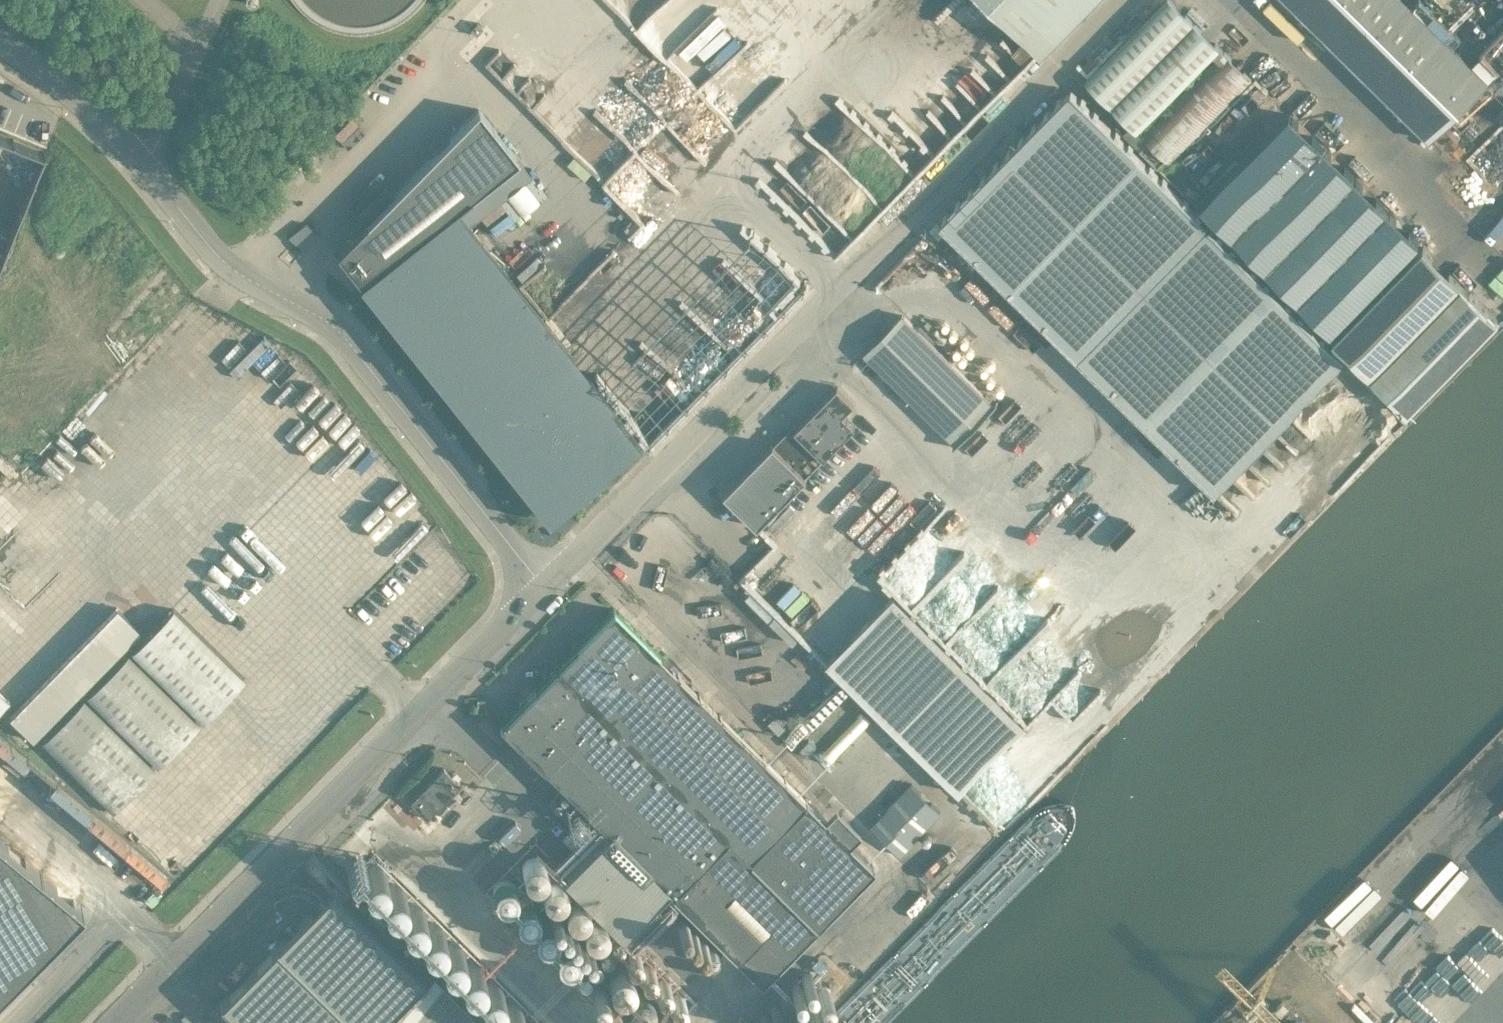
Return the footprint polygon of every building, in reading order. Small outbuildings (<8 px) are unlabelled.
[(999,4),(997,6),(1001,10),(1003,8),(1016,21),(1014,23),(1018,27),(1020,25),(1039,44),(1082,0),(995,0),(999,4)] [(1138,147),(1155,164),(1163,156),(1167,160),(1250,76),(1174,0),(1159,0),(1084,76),(1130,122),(1121,130),(1138,147)] [(1490,196),(1502,183),(1502,93),(1409,0),(1290,0),(1490,196)] [(1070,87),(940,219),(1218,493),(1348,360),(1070,87)] [(335,249),(359,279),(516,155),(477,105),(335,249)] [(11,110),(8,119),(25,124),(27,115),(11,110)] [(1199,201),(1264,264),(1353,173),(1288,110),(1199,201)] [(184,127),(191,130),(194,122),(187,119),(184,127)] [(809,152),(791,169),(806,186),(825,168),(809,152)] [(807,186),(814,193),(831,178),(825,171),(807,186)] [(1270,260),(1334,323),(1418,238),(1355,175),(1270,260)] [(845,187),(835,196),(854,215),(863,206),(845,187)] [(291,217),(317,241),(332,225),(305,201),(291,217)] [(452,206),(359,281),(497,455),(548,516),(642,441),(591,380),(452,206)] [(842,206),(822,211),(827,229),(847,224),(842,206)] [(1498,256),(1502,250),(1502,243),(1492,235),(1484,244),(1498,256)] [(754,272),(773,254),(759,240),(740,258),(754,272)] [(1331,334),(1406,408),(1496,316),(1421,242),(1331,334)] [(871,281),(863,288),(877,304),(885,297),(871,281)] [(901,311),(863,350),(956,440),(994,402),(901,311)] [(785,435),(787,437),(811,461),(813,463),(854,422),(842,410),(853,399),(837,382),(785,435)] [(339,440),(355,425),(348,417),(332,432),(339,440)] [(774,441),(726,490),(757,520),(805,472),(803,470),(811,461),(787,437),(782,442),(778,438),(775,442),(774,441)] [(1201,519),(1216,505),(1195,483),(1181,497),(1201,519)] [(1102,503),(1081,526),(1092,536),(1113,513),(1102,503)] [(114,603),(7,712),(31,735),(138,627),(114,603)] [(201,718),(243,675),(172,604),(129,648),(201,718)] [(823,813),(806,796),(612,605),(497,721),(758,978),(872,864),(847,839),(858,828),(833,803),(823,813)] [(156,764),(198,721),(126,651),(84,693),(156,764)] [(10,692),(0,683),(0,704),(10,692)] [(476,707),(484,707),(484,695),(475,696),(476,707)] [(112,809),(153,767),(80,696),(39,737),(112,809)] [(442,764),(408,798),(425,815),(459,781),(442,764)] [(376,814),(396,809),(388,777),(368,783),(376,814)] [(467,806),(471,798),(455,788),(450,796),(467,806)] [(113,809),(129,824),(146,805),(130,790),(113,809)] [(169,864),(192,840),(179,827),(155,851),(169,864)] [(106,852),(149,893),(168,874),(125,833),(106,852)] [(0,836),(0,986),(83,904),(0,836)] [(870,881),(890,902),(918,877),(898,855),(870,881)] [(331,885),(219,999),(243,1022),(377,1022),(425,974),(331,885)] [(546,1008),(526,987),(524,983),(517,976),(510,978),(505,964),(496,956),(491,958),(485,944),(478,937),(471,939),(464,922),(458,916),(450,919),(443,902),(439,898),(430,901),(425,888),(422,885),(412,889),(405,896),(416,908),(418,913),(404,898),(418,934),(506,1022),(552,1022),(546,1008)] [(563,951),(568,965),(584,959),(566,911),(542,920),(554,954),(563,951)] [(381,1022),(476,1022),(429,976),(381,1022)] [(1355,987),(1367,1003),(1379,993),(1367,978),(1355,987)] [(618,1022),(652,1022),(665,1022),(666,996),(619,995),(618,1022)]
